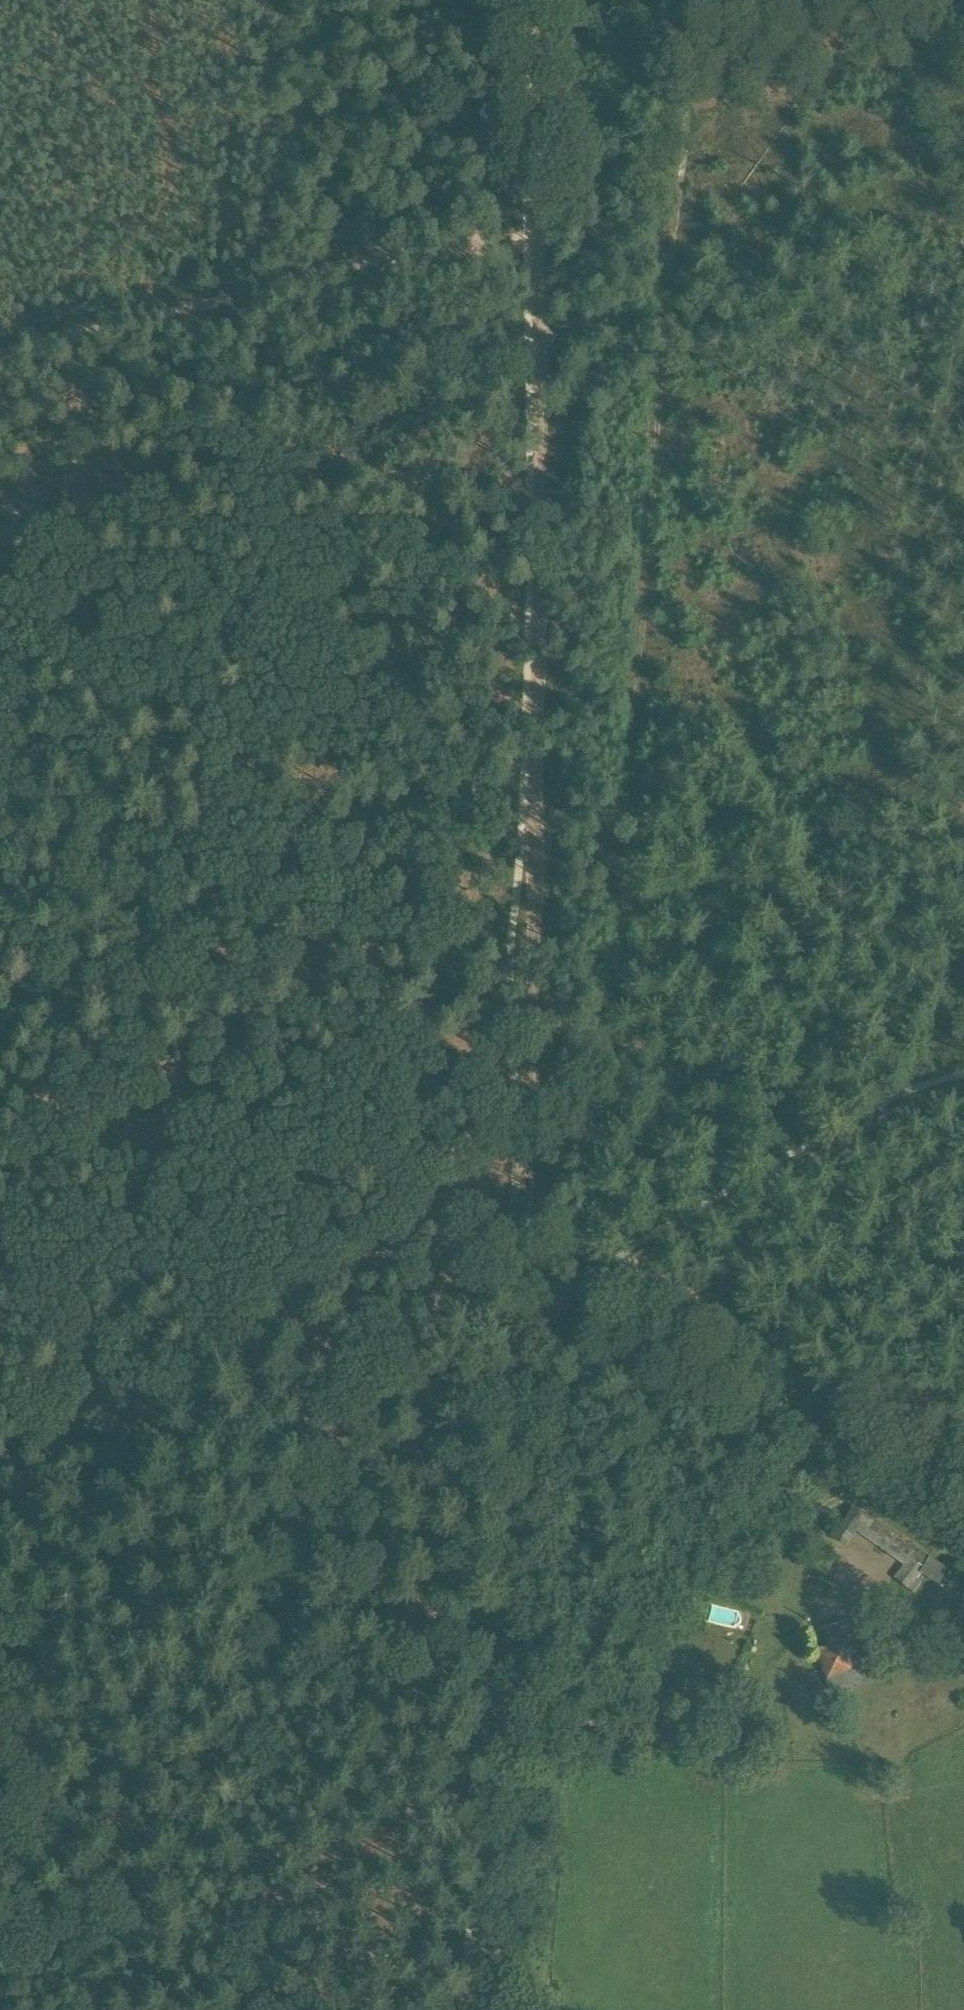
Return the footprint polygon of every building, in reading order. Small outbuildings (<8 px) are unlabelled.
[(854,1507),(836,1534),(849,1544),(857,1532),(905,1564),(895,1579),(915,1592),(926,1575),(940,1585),(949,1570),(930,1556),(920,1571),(917,1569),(927,1555),(854,1507)] [(829,1646),(819,1649),(829,1679),(861,1668),(845,1621),(823,1628),(829,1646)]
